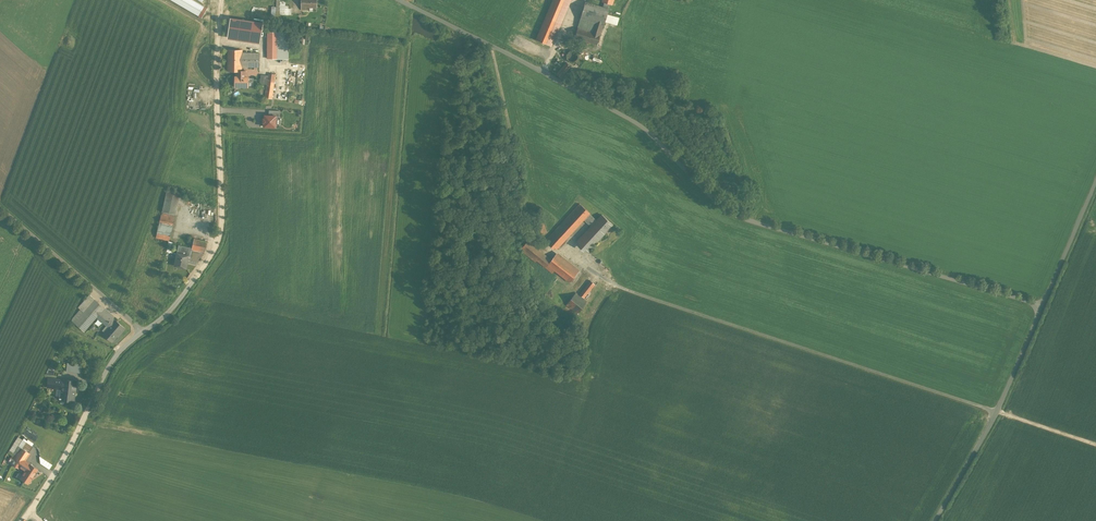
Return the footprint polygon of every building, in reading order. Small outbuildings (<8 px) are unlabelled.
[(191,0),(172,0),(200,16),(205,8),(191,0)] [(272,17),(280,17),(280,14),(293,14),(293,7),(290,7),(290,5),(287,5),(287,0),(277,0),(277,6),(272,5),(272,17)] [(301,10),(309,9),(309,7),(317,7),(316,0),(301,0),(301,10)] [(546,17),(558,22),(567,0),(553,0),(546,17)] [(602,1),(605,2),(603,8),(608,9),(609,3),(612,4),(613,0),(603,0),(602,1)] [(603,8),(585,2),(581,17),(603,24),(604,24),(608,9),(603,8)] [(558,22),(546,17),(536,39),(548,44),(558,22)] [(603,24),(581,17),(575,38),(597,44),(603,24)] [(262,23),(231,18),(228,37),(260,42),(262,23)] [(277,32),(268,32),(268,58),(287,58),(287,33),(277,33),(277,32)] [(242,50),(228,49),(228,71),(236,71),(242,71),(242,67),(242,53),(242,50)] [(577,58),(577,56),(577,54),(575,52),(574,51),(572,50),(569,51),(568,52),(566,54),(566,56),(567,58),(568,60),(570,61),(572,62),(574,61),(576,60),(577,58)] [(260,53),(242,53),(242,67),(260,67),(260,53)] [(566,62),(557,74),(561,77),(570,66),(566,62)] [(247,71),(242,71),(236,71),(236,76),(235,76),(235,81),(235,86),(248,86),(248,85),(248,78),(249,77),(247,77),(247,71)] [(275,74),(269,73),(268,75),(267,84),(265,98),(272,99),(275,74)] [(268,75),(262,75),(260,83),(267,84),(268,75)] [(275,127),(276,115),(264,115),(264,118),(263,118),(263,123),(264,123),(263,126),(275,127)] [(507,178),(496,173),(494,178),(505,183),(507,178)] [(180,193),(167,190),(162,212),(175,215),(180,193)] [(581,205),(548,241),(557,249),(585,218),(589,213),(590,213),(581,205)] [(596,220),(589,213),(585,218),(592,224),(596,220)] [(175,217),(161,214),(159,223),(173,226),(175,217)] [(592,224),(577,241),(588,251),(613,225),(602,214),(596,220),(592,224)] [(543,221),(536,224),(540,235),(547,232),(543,221)] [(173,226),(159,223),(157,233),(171,236),(173,226)] [(206,241),(195,239),(193,249),(204,252),(206,241)] [(577,272),(555,255),(551,260),(527,241),(521,248),(553,272),(555,270),(570,282),(577,272)] [(192,248),(179,245),(177,253),(178,254),(175,265),(185,268),(187,256),(190,256),(192,248)] [(590,281),(580,294),(584,298),(595,284),(590,281)] [(586,301),(576,293),(566,305),(577,313),(586,301)] [(89,295),(78,308),(80,310),(80,309),(84,312),(93,302),(95,300),(89,295)] [(84,312),(74,323),(84,331),(97,317),(96,317),(102,310),(104,308),(95,300),(93,302),(84,312)] [(114,316),(104,308),(102,310),(112,318),(114,316)] [(80,310),(73,318),(72,321),(74,323),(84,312),(80,309),(80,310)] [(112,318),(102,310),(96,317),(97,317),(107,326),(108,324),(113,319),(112,318)] [(124,329),(112,318),(113,319),(108,324),(110,326),(105,332),(113,339),(119,333),(120,334),(124,329)] [(52,361),(47,370),(53,370),(57,362),(52,361)] [(76,381),(49,378),(48,387),(56,388),(60,389),(59,397),(59,399),(72,401),(73,393),(75,393),(76,381)] [(22,440),(18,446),(20,447),(17,451),(19,453),(22,448),(26,442),(22,440)] [(26,442),(22,448),(28,453),(32,446),(26,442)] [(19,453),(17,456),(23,460),(28,453),(22,448),(19,453)] [(14,454),(9,462),(12,464),(17,456),(14,454)] [(23,460),(17,456),(12,464),(18,468),(19,466),(23,460)] [(37,469),(23,460),(19,466),(25,470),(22,474),(20,478),(28,483),(37,469)]
